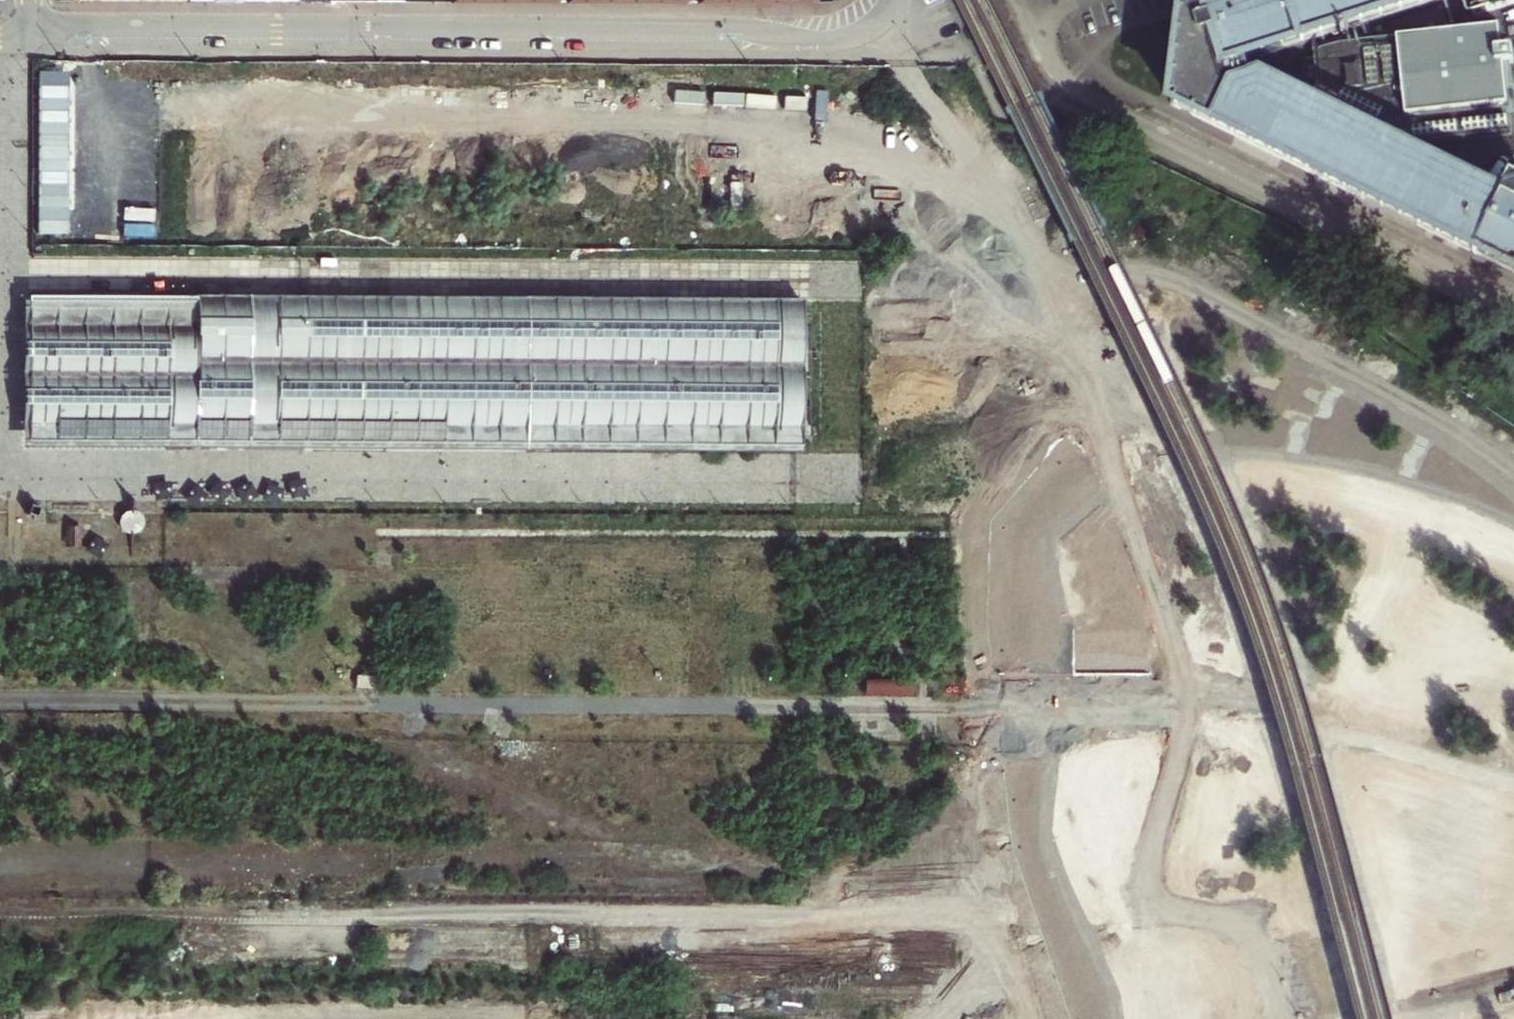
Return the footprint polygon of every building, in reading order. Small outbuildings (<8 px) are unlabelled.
[(1213,4),(1182,14),(1175,71),(1170,105),(1496,264),(1513,273),(1513,186),(1495,177),(1489,190),(1395,145),(1504,135),(1503,132),(1494,24),(1384,34),(1383,24),(1371,28),(1371,35),(1352,36),(1352,39),(1335,40),(1313,48),(1316,105),(1254,74),(1247,76),(1241,59),(1428,0),(1226,0),(1213,4)] [(1383,21),(1383,24),(1384,34),(1494,24),(1493,12),(1383,21)] [(1503,132),(1513,131),(1513,95),(1508,23),(1494,24),(1503,132)] [(803,304),(28,301),(27,363),(27,426),(802,430),(802,390),(802,367),(803,304)] [(802,430),(27,426),(27,452),(282,453),(793,455),(802,455),(802,430)]
